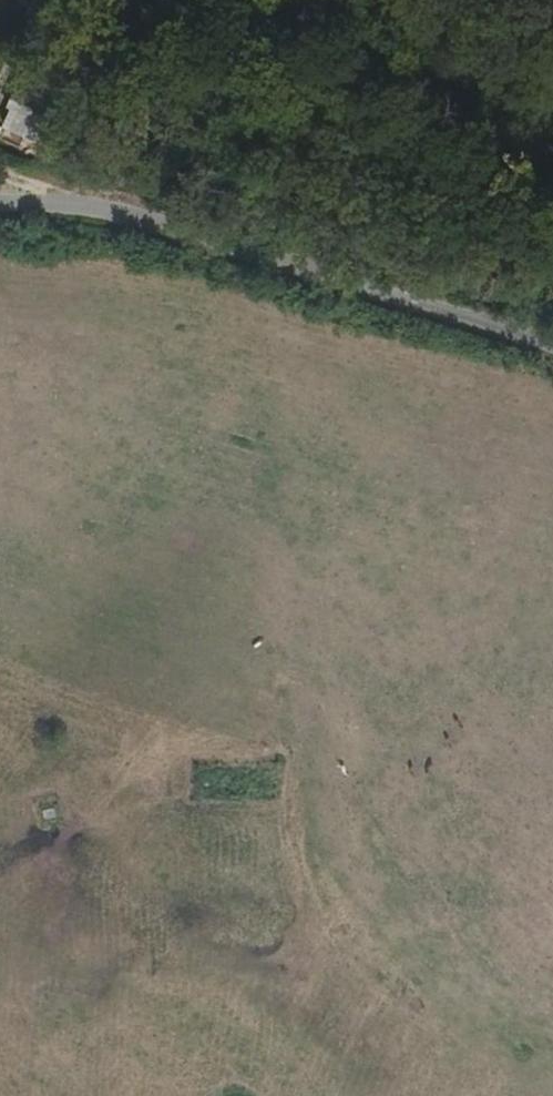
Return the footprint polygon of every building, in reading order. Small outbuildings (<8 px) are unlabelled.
[(11,91),(2,131),(33,138),(41,97),(11,91)]
